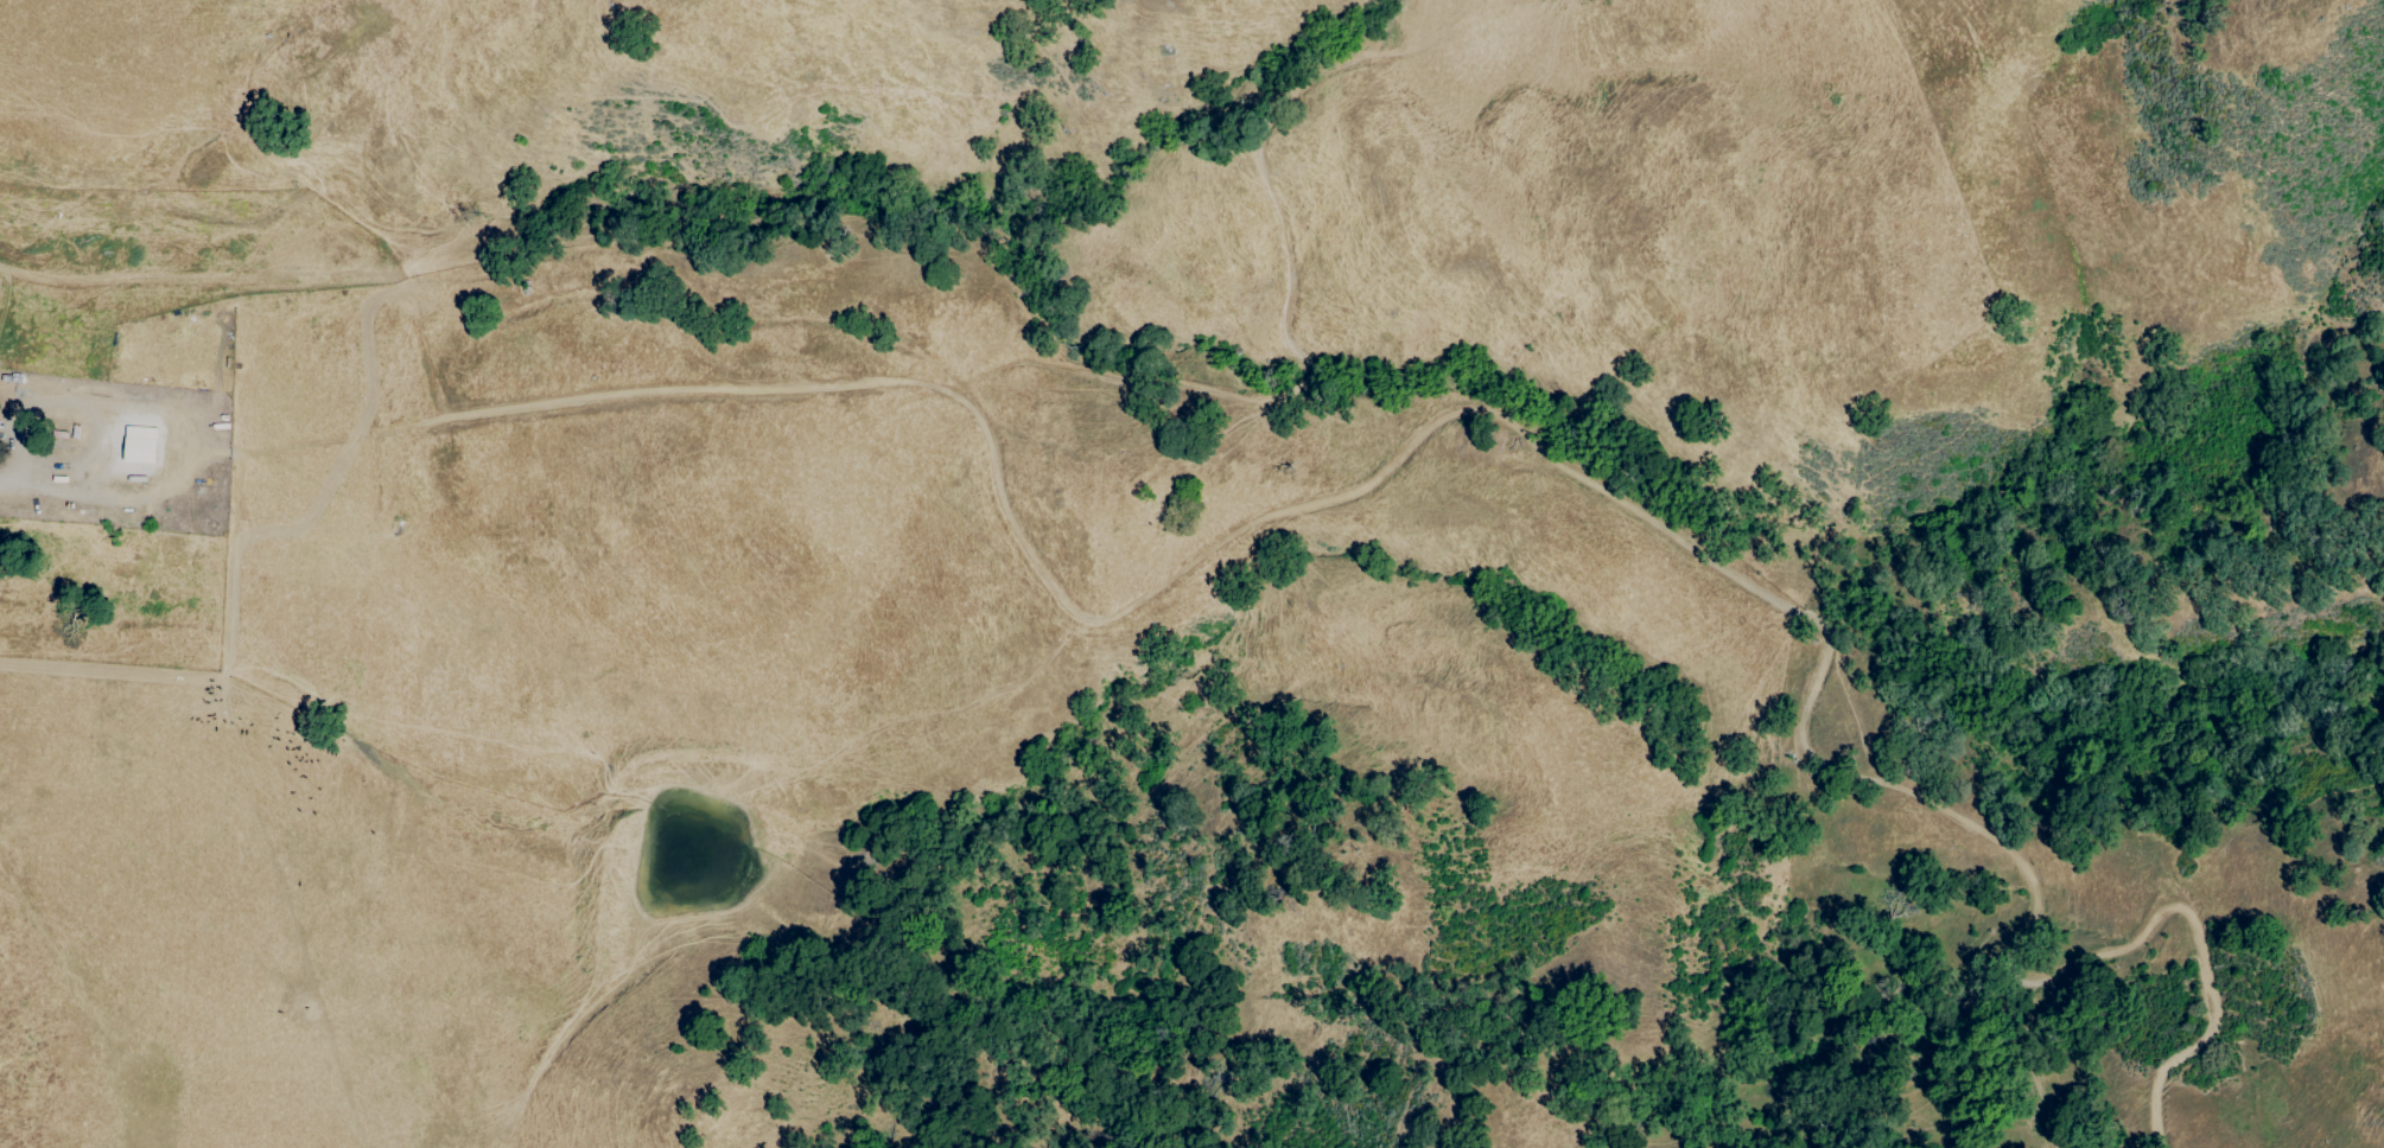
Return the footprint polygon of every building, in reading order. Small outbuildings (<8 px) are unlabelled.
[(153,427),(152,463),(121,463),(122,425),(153,427)]
